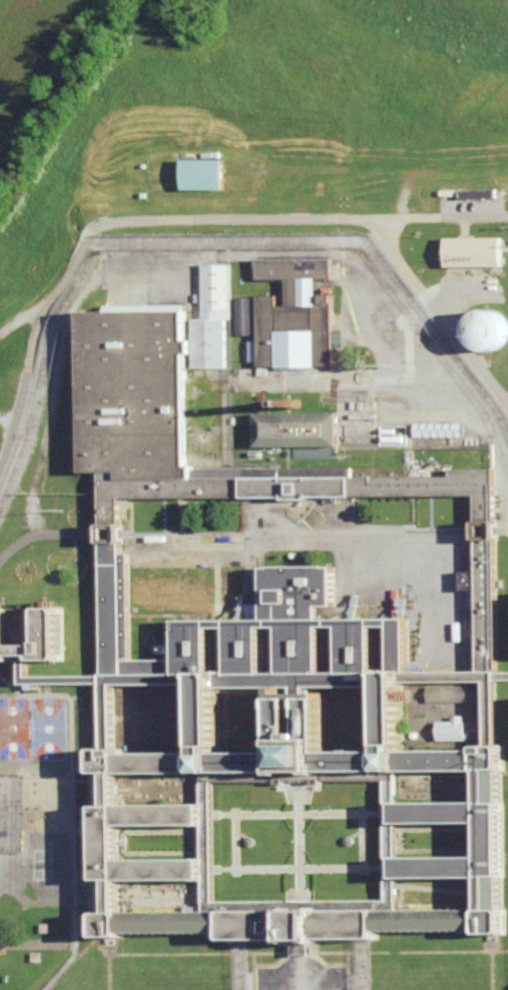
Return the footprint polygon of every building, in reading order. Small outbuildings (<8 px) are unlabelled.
[(226,188),(185,187),(186,156),(226,157),(226,161),(226,185),(226,188)] [(502,237),(446,238),(447,266),(502,266),(502,237)] [(336,277),(319,277),(319,285),(328,285),(333,285),(333,294),(336,294),(336,329),(342,329),(346,329),(346,346),(346,347),(344,347),(336,347),(336,365),(334,365),(333,365),(317,365),(317,370),(279,370),(279,365),(268,365),(268,375),(260,375),(260,366),(251,366),(251,365),(251,340),(260,340),(260,294),(280,294),(280,305),(289,305),(289,279),(260,279),(260,259),(260,258),(336,258),(336,277)] [(195,367),(195,340),(195,318),(203,318),(205,318),(204,263),(225,263),(232,263),(233,317),(233,318),(228,318),(228,367),(225,367),(221,367),(195,367)] [(239,334),(239,297),(255,297),(256,334),(239,334)] [(507,321),(507,322),(507,323),(507,324),(507,334),(507,335),(507,336),(507,337),(507,338),(506,339),(506,340),(505,341),(505,342),(504,342),(504,343),(503,343),(503,344),(502,344),(502,345),(501,345),(500,345),(500,346),(499,346),(499,347),(498,347),(497,347),(497,348),(496,348),(495,348),(494,348),(494,349),(493,349),(492,349),(491,349),(490,349),(489,349),(488,349),(487,349),(486,349),(485,349),(484,349),(483,348),(482,348),(481,348),(481,347),(480,347),(479,347),(478,346),(477,346),(477,345),(476,345),(476,344),(475,344),(474,343),(474,342),(473,342),(473,341),(472,341),(472,340),(471,340),(471,339),(471,338),(470,338),(470,337),(470,336),(469,335),(469,334),(469,333),(469,332),(468,331),(468,330),(468,329),(468,328),(468,327),(468,326),(469,326),(469,325),(469,324),(469,323),(469,322),(470,322),(470,321),(470,320),(471,320),(471,319),(471,318),(472,318),(472,317),(473,316),(473,315),(474,315),(474,314),(475,314),(475,313),(476,313),(477,312),(478,312),(478,311),(479,311),(480,311),(480,310),(481,310),(482,310),(482,309),(483,309),(484,309),(485,309),(486,309),(487,309),(487,308),(488,308),(489,308),(490,308),(491,309),(492,309),(493,309),(494,309),(495,309),(495,310),(496,310),(497,310),(498,310),(498,311),(499,311),(500,312),(501,312),(501,313),(502,313),(502,314),(503,314),(503,315),(504,315),(504,316),(505,316),(505,317),(506,317),(506,318),(506,319),(507,319),(507,320),(507,321)] [(497,675),(507,675),(507,683),(497,683),(497,745),(506,745),(506,770),(504,770),(503,770),(502,780),(503,804),(504,804),(504,814),(505,879),(503,879),(504,912),(507,912),(507,939),(498,939),(489,939),(481,940),(481,934),(376,935),(376,942),(375,942),(366,942),(356,942),(320,943),(285,943),(249,943),(245,943),(234,943),(230,943),(229,943),(229,936),(174,936),(124,937),(124,941),(123,941),(114,941),(105,941),(99,941),(99,931),(98,917),(102,917),(102,883),(100,883),(100,875),(99,841),(98,808),(101,808),(101,773),(97,773),(97,754),(97,752),(97,749),(104,749),(104,686),(53,687),(46,687),(37,687),(37,691),(37,694),(36,694),(29,694),(29,690),(23,690),(22,666),(0,667),(0,609),(6,609),(6,615),(44,614),(44,608),(55,608),(55,614),(64,614),(64,672),(37,672),(37,667),(31,667),(31,679),(104,679),(104,678),(102,551),(102,544),(102,535),(102,479),(84,479),(83,316),(109,316),(189,316),(188,346),(194,347),(194,359),(189,359),(189,473),(194,473),(195,476),(223,476),(236,475),(354,474),(354,483),(408,483),(451,483),(451,476),(452,476),(493,476),(494,476),(495,541),(497,675)] [(341,445),(341,447),(337,447),(337,449),(337,455),(337,458),(295,458),(295,447),(258,447),(258,422),(258,417),(258,413),(263,413),(266,413),(288,413),(292,413),(338,413),(341,413),(341,444),(341,445)] [(463,436),(416,436),(415,436),(415,435),(415,423),(462,423),(463,423),(463,436)] [(405,444),(404,444),(380,443),(380,426),(405,427),(405,444)] [(427,702),(427,685),(467,685),(467,702),(427,702)] [(89,772),(80,772),(80,771),(80,768),(80,763),(89,763),(89,772)] [(29,800),(28,773),(41,773),(41,800),(29,800)] [(91,815),(81,815),(81,812),(81,809),(81,806),(91,806),(91,815)] [(252,845),(247,842),(248,839),(248,838),(250,836),(252,835),(256,838),(256,843),(252,845)] [(40,933),(40,923),(48,923),(48,932),(40,933)] [(40,962),(30,962),(31,953),(40,953),(40,962)]
